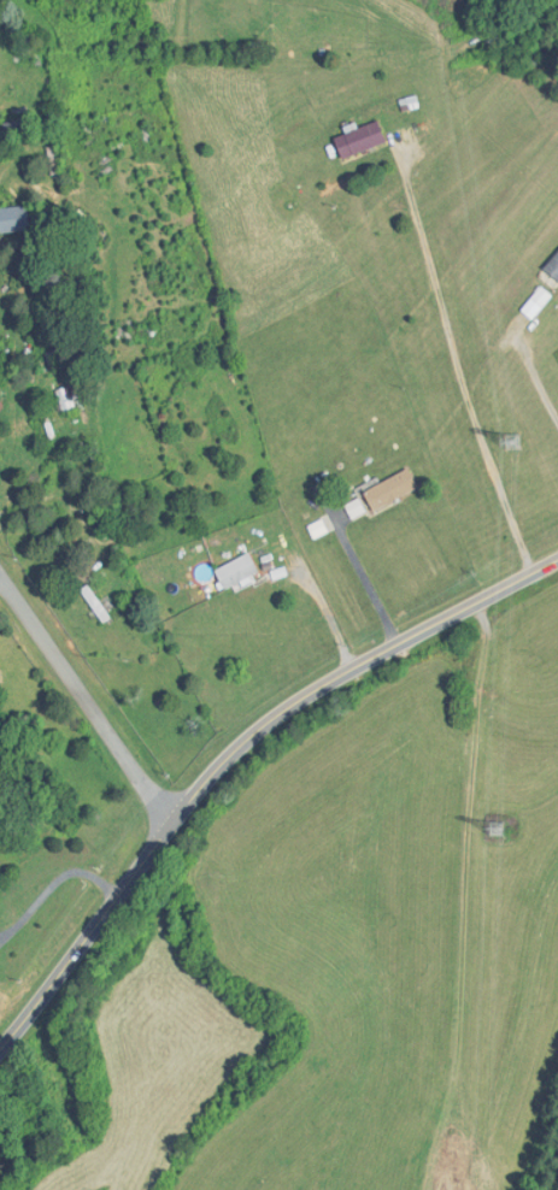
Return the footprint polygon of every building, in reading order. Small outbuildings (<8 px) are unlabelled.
[(384,147),(378,123),(332,135),(338,158),(384,147)] [(56,174),(53,147),(46,148),(49,175),(56,174)] [(26,208),(0,208),(0,232),(26,232),(26,208)] [(556,283),(557,281),(557,250),(541,269),(556,283)] [(54,391),(62,415),(80,409),(72,385),(54,391)] [(370,512),(418,491),(409,470),(361,491),(370,512)] [(212,570),(222,590),(257,573),(247,553),(212,570)]
